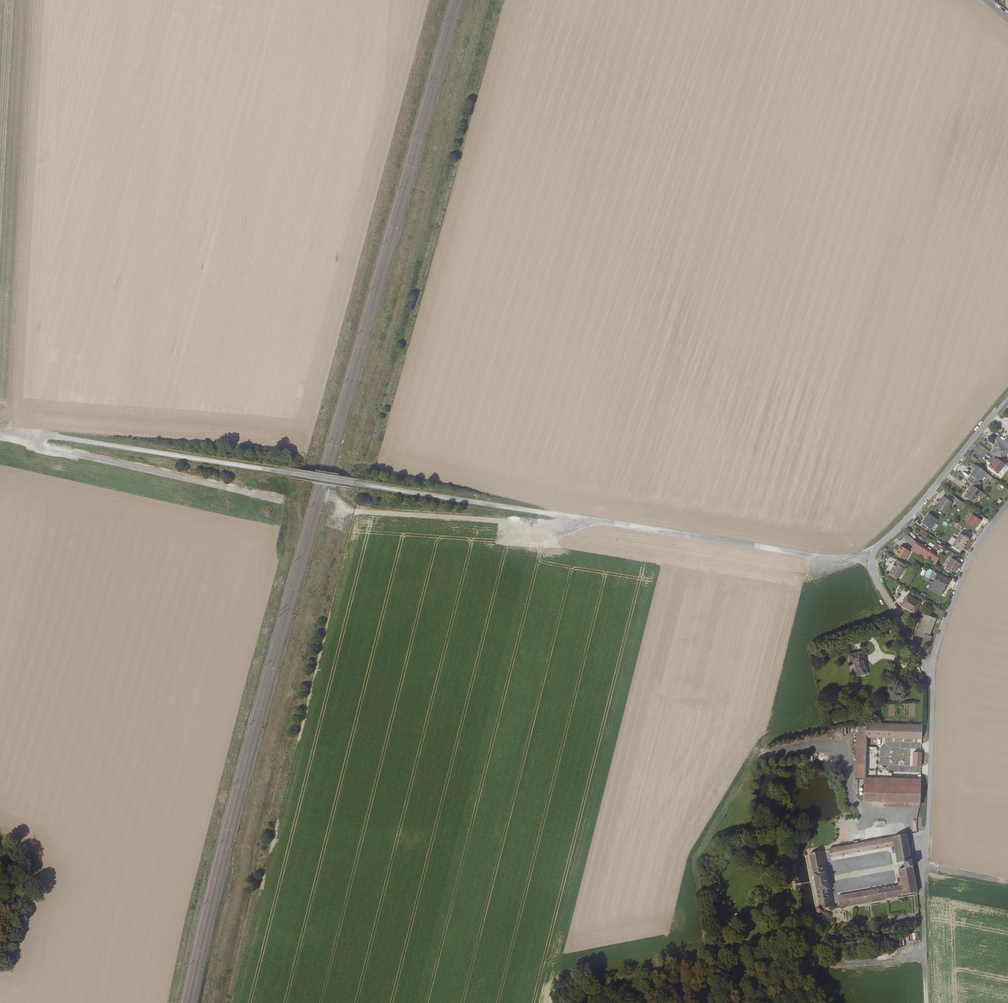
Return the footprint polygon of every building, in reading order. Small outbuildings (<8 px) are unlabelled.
[(991,453),(995,456),(1001,461),(1007,452),(1007,449),(998,441),(994,446),(995,447),(994,448),(991,453)] [(1001,461),(995,456),(991,460),(992,461),(990,463),(988,466),(997,473),(1005,464),(1001,461)] [(985,472),(977,466),(970,475),(978,481),(985,472)] [(980,491),(972,485),(970,488),(971,489),(965,496),(972,502),(980,491)] [(328,489),(325,501),(333,503),(335,491),(328,489)] [(943,496),(935,507),(944,513),(952,502),(943,496)] [(922,522),(932,529),(939,519),(929,512),(922,522)] [(977,528),(982,519),(971,513),(966,523),(977,528)] [(931,536),(923,530),(921,533),(930,538),(931,536)] [(896,538),(899,541),(903,537),(907,534),(904,531),(896,538)] [(960,533),(951,545),(960,552),(962,549),(963,547),(969,539),(963,535),(964,533),(962,531),(960,533)] [(907,534),(903,537),(912,547),(916,543),(907,534)] [(912,547),(910,549),(924,559),(935,565),(939,557),(916,543),(912,547)] [(901,546),(895,555),(904,560),(909,551),(903,547),(901,546)] [(888,561),(885,560),(883,564),(891,567),(894,558),(889,557),(888,561)] [(951,558),(946,567),(955,573),(960,563),(951,558)] [(895,563),(894,562),(892,566),(893,566),(889,573),(898,578),(904,568),(905,565),(897,560),(895,563)] [(924,576),(929,578),(933,570),(928,568),(924,576)] [(937,573),(932,584),(942,589),(947,579),(937,573)] [(907,595),(901,605),(914,613),(920,603),(907,595)] [(918,631),(929,635),(933,625),(931,624),(932,621),(934,622),(936,618),(925,614),(918,631)] [(916,635),(930,640),(932,636),(929,635),(918,631),(916,635)] [(856,676),(867,674),(862,652),(849,655),(851,664),(853,664),(856,676)] [(870,737),(921,739),(922,725),(866,723),(866,726),(865,737),(870,737)] [(856,734),(856,740),(865,741),(865,737),(866,726),(858,725),(858,734),(856,734)] [(865,737),(865,741),(864,778),(869,778),(869,763),(873,763),(874,753),(870,753),(870,737),(865,737)] [(855,778),(864,778),(865,741),(856,740),(855,778)] [(911,766),(921,766),(921,752),(912,752),(911,766)] [(863,800),(885,801),(885,779),(869,778),(864,778),(863,800)] [(885,801),(920,802),(920,779),(885,779),(885,801)] [(897,863),(903,862),(903,863),(911,861),(906,835),(829,849),(831,858),(891,847),(892,853),(895,853),(897,863)] [(819,907),(818,907),(817,908),(816,909),(816,910),(816,911),(817,912),(817,913),(818,914),(819,914),(821,914),(823,913),(823,912),(824,911),(824,910),(823,909),(823,908),(830,907),(827,890),(828,890),(824,872),(823,872),(820,852),(809,854),(819,907)] [(898,885),(838,896),(840,906),(917,892),(912,866),(904,867),(904,868),(898,869),(900,879),(897,880),(898,885)]
